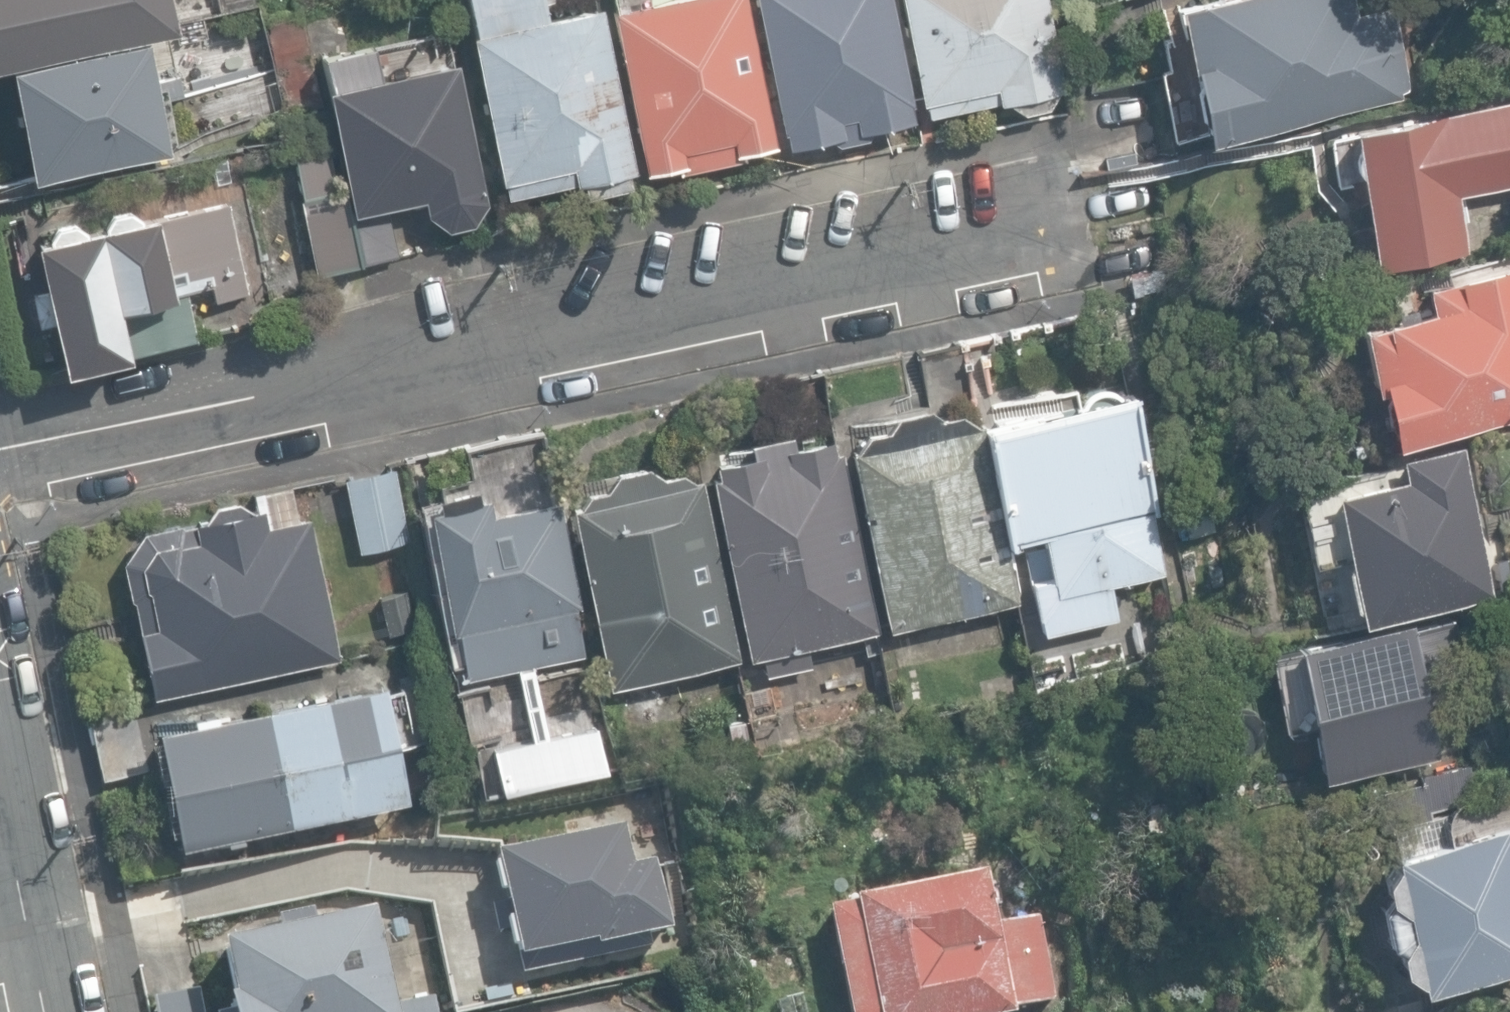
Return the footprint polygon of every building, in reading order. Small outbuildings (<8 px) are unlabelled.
[(173,26),(168,0),(0,0),(0,62),(173,26)] [(506,196),(582,181),(585,195),(629,186),(627,172),(633,171),(600,4),(545,15),(542,0),(468,0),(475,31),(469,33),(499,181),(503,181),(506,196)] [(739,159),(738,153),(775,145),(745,0),(649,0),(610,8),(645,173),(676,166),(677,172),(739,159)] [(787,145),(830,136),(838,142),(867,136),(871,128),(914,119),(910,103),(912,101),(890,0),(755,0),(781,129),(784,129),(787,145)] [(927,117),(1005,100),(1021,112),(1046,107),(1055,89),(1062,87),(1044,0),(899,0),(921,102),(924,102),(927,117)] [(1204,138),(1410,88),(1390,6),(1355,14),(1351,0),(1180,0),(1171,2),(1204,138)] [(268,21),(287,109),(323,101),(303,13),(268,21)] [(9,64),(33,178),(169,149),(159,98),(178,94),(173,73),(151,78),(142,37),(9,64)] [(425,211),(448,227),(472,221),(488,198),(456,57),(380,74),(373,43),(323,54),(330,83),(325,84),(354,210),(386,203),(422,195),(425,211)] [(1375,267),(1466,250),(1457,191),(1509,181),(1509,96),(1348,125),(1375,267)] [(1078,168),(1089,230),(1189,211),(1177,149),(1078,168)] [(299,197),(316,272),(360,262),(343,187),(299,197)] [(35,241),(61,368),(194,341),(187,306),(185,306),(162,311),(159,297),(172,294),(171,290),(210,282),(211,285),(213,296),(244,290),(226,202),(35,241)] [(350,213),(361,261),(397,254),(386,205),(350,213)] [(1392,447),(1509,420),(1509,266),(1425,285),(1430,310),(1358,326),(1373,392),(1379,391),(1392,447)] [(903,623),(905,633),(945,625),(942,615),(1016,600),(957,342),(917,351),(931,408),(921,402),(891,409),(881,425),(863,427),(849,447),(887,626),(903,623)] [(1031,579),(1043,633),(1118,616),(1111,582),(1162,570),(1149,510),(1154,508),(1127,388),(979,422),(1004,540),(1040,532),(1050,575),(1031,579)] [(777,650),(781,668),(810,662),(807,644),(878,629),(839,448),(833,449),(830,435),(790,443),(788,432),(747,441),(750,452),(713,460),(716,473),(709,474),(748,655),(777,650)] [(457,629),(467,678),(574,656),(565,608),(579,605),(559,497),(546,500),(534,434),(463,447),(470,487),(435,494),(437,505),(428,507),(451,630),(457,629)] [(1357,606),(1359,620),(1491,593),(1460,443),(1398,456),(1402,475),(1331,490),(1348,555),(1343,561),(1350,604),(1357,606)] [(647,677),(650,691),(734,673),(731,660),(736,658),(697,476),(690,477),(677,470),(660,473),(644,463),(615,470),(602,487),(586,490),(578,501),(570,504),(609,685),(647,677)] [(347,476),(363,553),(409,543),(393,466),(347,476)] [(153,695),(340,656),(310,515),(291,519),(284,486),(255,492),(258,507),(237,497),(212,503),(202,520),(182,524),(182,522),(145,529),(125,559),(133,599),(138,598),(144,629),(139,630),(153,695)] [(395,646),(419,641),(412,607),(387,612),(395,646)] [(1310,724),(1320,776),(1435,753),(1422,686),(1463,678),(1451,616),(1411,624),(1410,620),(1293,642),(1295,650),(1271,655),(1285,729),(1310,724)] [(177,831),(179,840),(225,831),(227,838),(242,835),(241,827),(398,795),(396,785),(374,681),(216,714),(215,706),(189,711),(191,718),(155,725),(177,831)] [(89,703),(104,778),(148,770),(134,695),(89,703)] [(501,789),(604,767),(595,724),(491,747),(501,789)] [(1370,790),(1378,827),(1431,816),(1430,809),(1458,803),(1456,796),(1476,792),(1470,762),(1419,773),(1420,780),(1370,790)] [(1418,985),(1509,965),(1509,827),(1508,828),(1506,823),(1389,849),(1389,851),(1418,985)] [(846,1011),(1013,1011),(1012,1008),(1055,1000),(1038,912),(994,921),(984,871),(854,897),(855,902),(826,908),(846,1011)] [(227,1011),(434,1011),(431,995),(390,1004),(369,910),(217,944),(229,997),(224,998),(227,1011)] [(808,992),(779,998),(782,1011),(811,1011),(808,992)]
